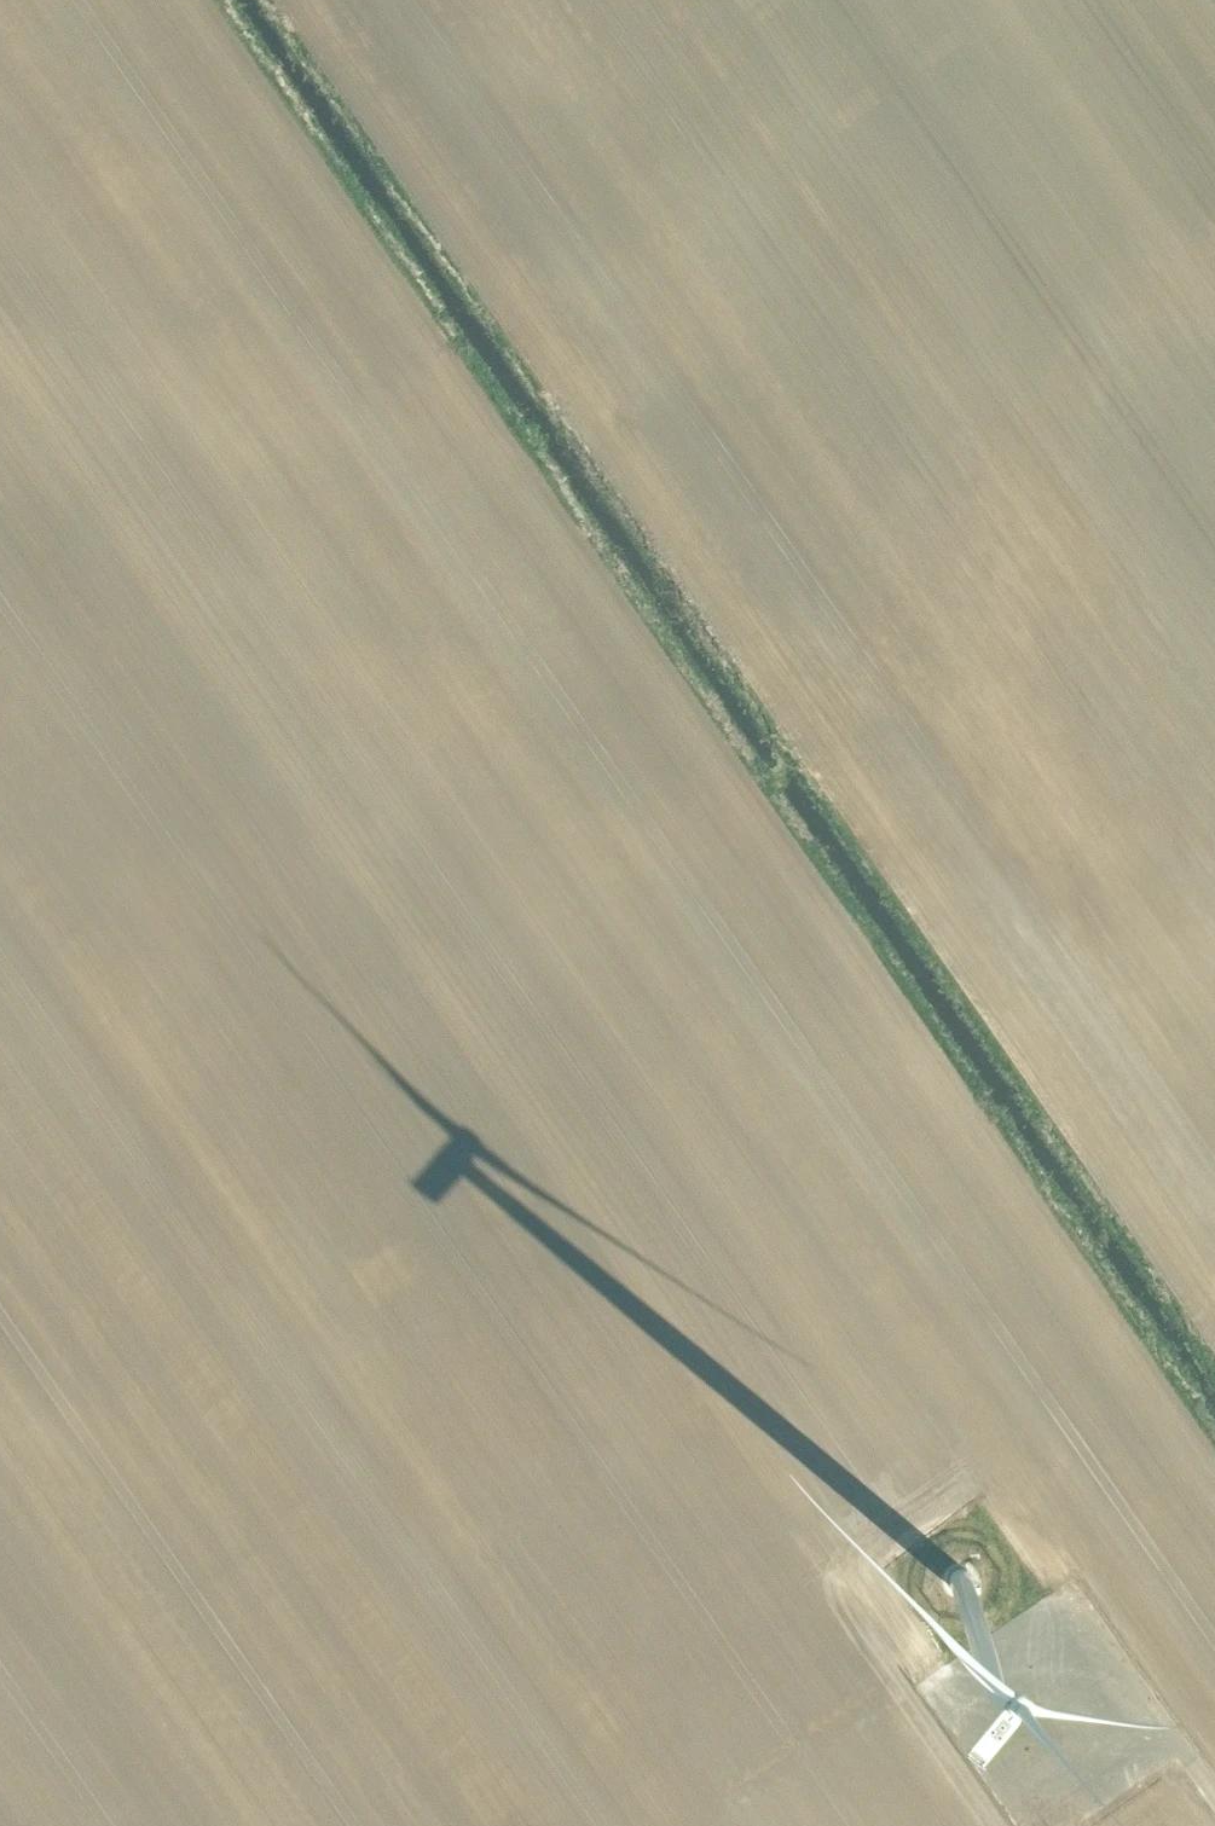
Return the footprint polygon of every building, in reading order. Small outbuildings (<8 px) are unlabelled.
[(948,1578),(948,1580),(948,1581),(949,1582),(949,1584),(950,1585),(951,1586),(952,1587),(953,1588),(954,1589),(955,1590),(956,1591),(958,1591),(959,1591),(961,1591),(962,1591),(964,1591),(965,1590),(966,1589),(967,1588),(969,1587),(969,1586),(970,1585),(971,1584),(971,1582),(972,1581),(972,1579),(972,1578),(971,1577),(971,1575),(970,1574),(969,1573),(969,1572),(967,1571),(966,1570),(965,1569),(964,1568),(962,1568),(961,1568),(959,1568),(958,1568),(956,1568),(955,1569),(954,1570),(953,1570),(952,1572),(951,1573),(950,1574),(949,1575),(949,1577),(948,1578)]
